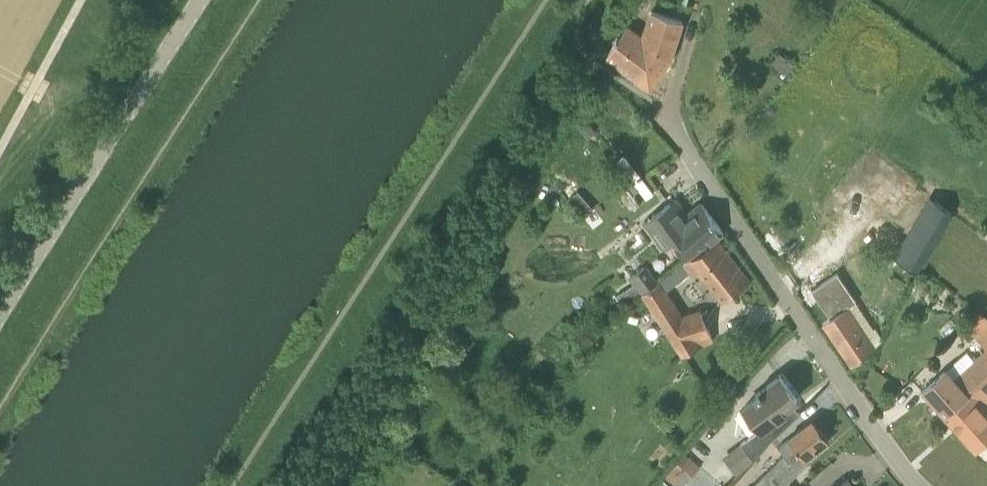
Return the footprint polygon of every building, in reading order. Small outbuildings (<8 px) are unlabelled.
[(670,58),(682,20),(650,10),(641,33),(628,23),(605,56),(649,88),(670,58)] [(861,152),(845,171),(890,210),(906,191),(861,152)] [(583,216),(593,208),(578,191),(568,199),(583,216)] [(934,202),(899,261),(916,271),(951,212),(934,202)] [(687,259),(723,230),(702,203),(669,231),(687,259)] [(750,280),(717,238),(657,282),(643,292),(641,293),(682,355),(703,344),(703,345),(715,340),(701,309),(683,314),(667,288),(690,271),(693,275),(699,271),(723,301),(750,280)] [(643,292),(657,282),(646,264),(631,275),(643,292)] [(852,364),(876,346),(849,305),(857,300),(837,272),(812,289),(830,317),(823,322),(852,364)] [(957,380),(947,368),(923,390),(946,416),(986,380),(986,353),(957,380)] [(795,415),(788,405),(797,398),(780,375),(755,394),(757,396),(743,406),(760,428),(741,442),(754,459),(771,439),(801,411),(800,410),(795,415)] [(978,408),(986,400),(986,380),(946,416),(975,449),(986,439),(986,418),(978,408)] [(808,462),(805,458),(829,440),(813,419),(778,446),(784,453),(751,485),(783,485),(808,462)] [(702,465),(691,455),(680,467),(677,464),(666,477),(675,485),(683,485),(702,465)] [(847,478),(836,485),(853,485),(847,478)]
